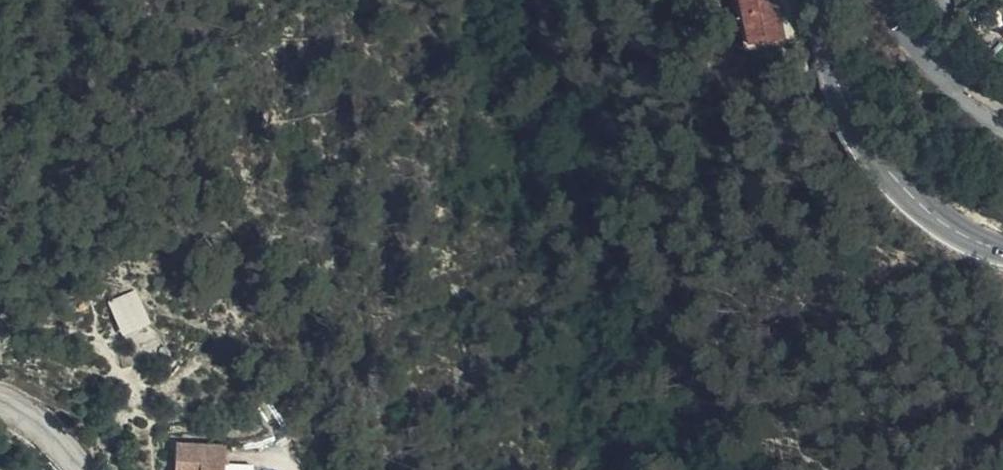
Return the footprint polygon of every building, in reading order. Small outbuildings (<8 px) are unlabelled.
[(757,0),(720,0),(737,57),(772,46),(757,0)] [(138,287),(110,297),(123,333),(151,323),(138,287)] [(228,443),(178,440),(177,469),(226,469),(228,443)]
